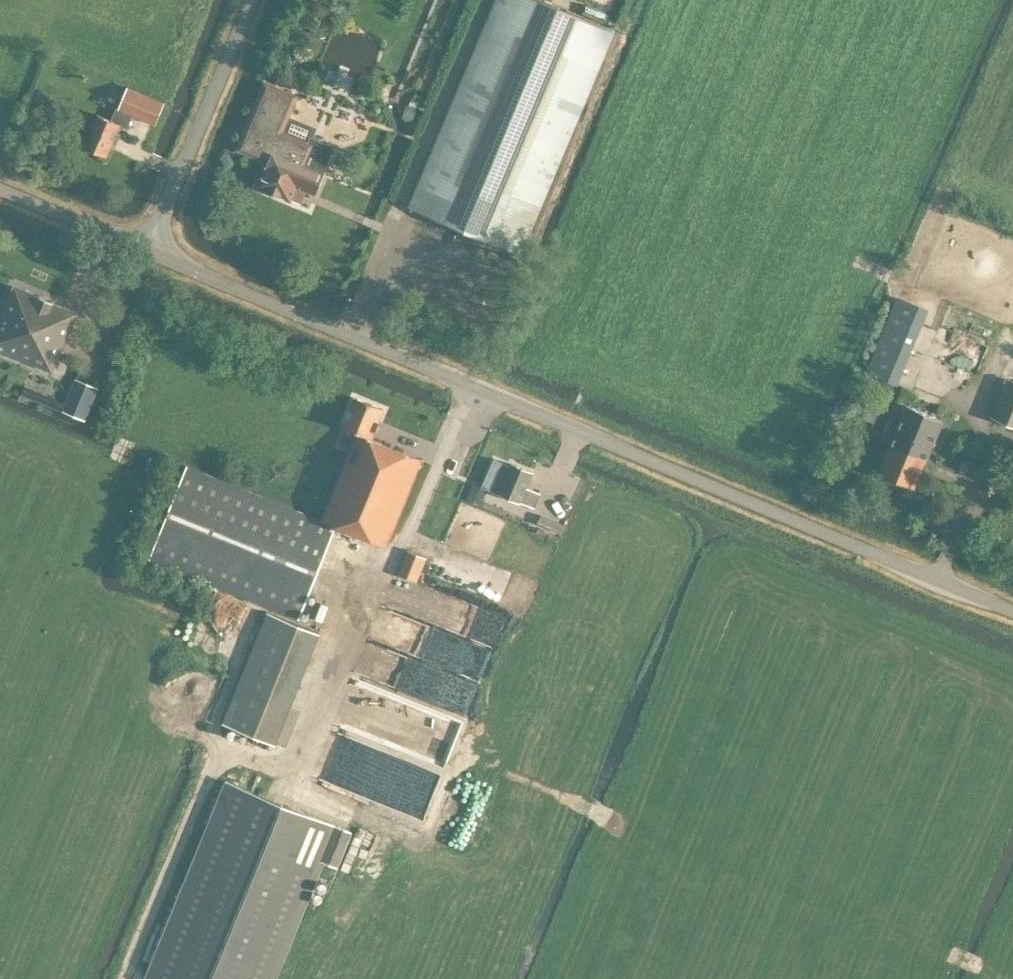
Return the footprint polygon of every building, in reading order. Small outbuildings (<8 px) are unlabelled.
[(615,31),(540,0),(496,0),(408,207),(522,254),(615,31)] [(350,69),(367,77),(383,44),(365,36),(350,69)] [(322,172),(333,146),(316,139),(313,145),(281,131),(297,95),(265,82),(237,150),(266,162),(256,187),(291,202),(291,200),(301,204),(306,191),(315,195),(324,172),(322,172)] [(112,121),(98,115),(84,148),(106,157),(120,126),(127,129),(132,119),(154,128),(163,107),(126,92),(117,113),(115,112),(112,121)] [(0,321),(0,350),(52,372),(77,314),(15,287),(0,321)] [(922,325),(891,313),(867,373),(897,385),(922,325)] [(62,412),(85,421),(99,389),(76,379),(62,412)] [(1008,380),(992,418),(1012,426),(1012,382),(1008,380)] [(21,395),(61,412),(65,403),(24,386),(21,395)] [(187,467),(148,560),(272,610),(298,620),(335,527),(385,548),(421,461),(371,440),(384,410),(354,397),(342,427),(357,434),(321,521),(187,467)] [(915,489),(943,421),(906,406),(878,474),(915,489)] [(512,464),(498,495),(520,505),(521,503),(534,509),(540,494),(526,488),(533,473),(512,464)] [(397,574),(416,583),(427,558),(407,550),(397,574)] [(268,613),(223,723),(275,744),(320,634),(268,613)] [(347,690),(323,765),(436,801),(460,727),(347,690)] [(155,964),(149,978),(278,978),(326,863),(337,867),(351,833),(229,783),(155,964)]
